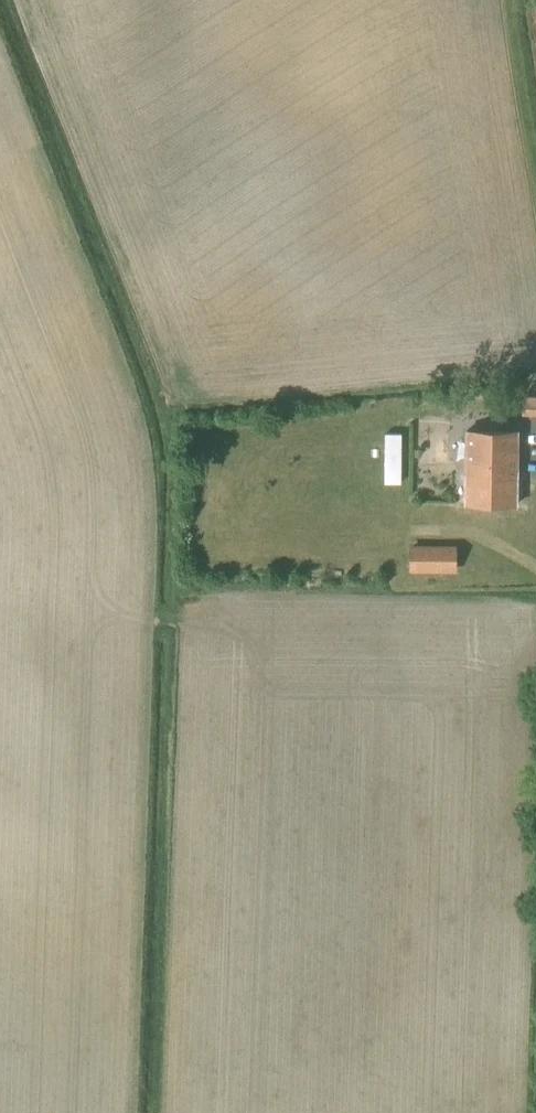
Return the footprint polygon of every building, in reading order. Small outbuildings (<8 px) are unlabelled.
[(535,416),(535,396),(521,396),(520,416),(535,416)] [(464,464),(517,464),(517,432),(465,431),(464,464)] [(517,505),(517,464),(464,464),(464,504),(517,505)] [(457,574),(457,546),(409,546),(409,573),(457,574)]
